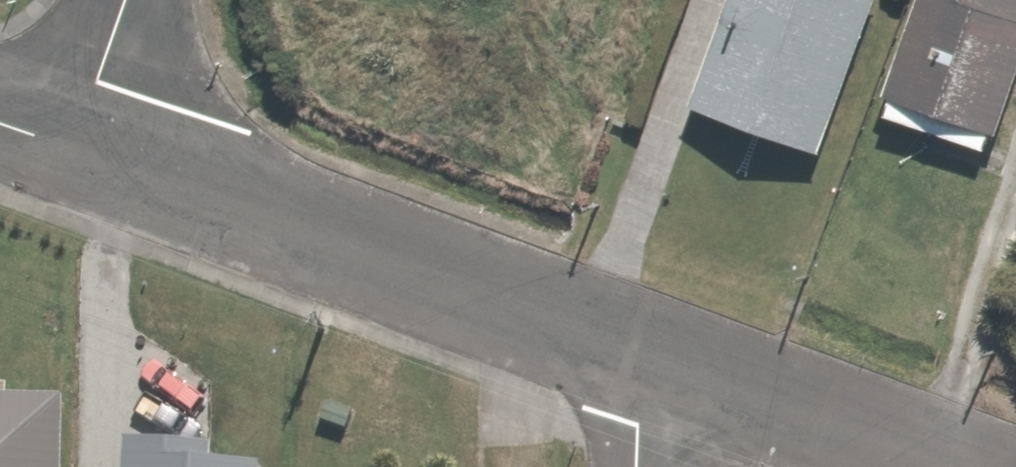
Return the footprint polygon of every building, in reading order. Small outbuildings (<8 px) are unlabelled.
[(711,101),(843,148),(895,0),(747,0),(711,101)] [(904,106),(1011,143),(1015,128),(1015,0),(940,0),(904,106)] [(82,404),(0,402),(0,466),(81,466),(82,404)] [(143,466),(231,466),(232,446),(144,440),(143,466)]
